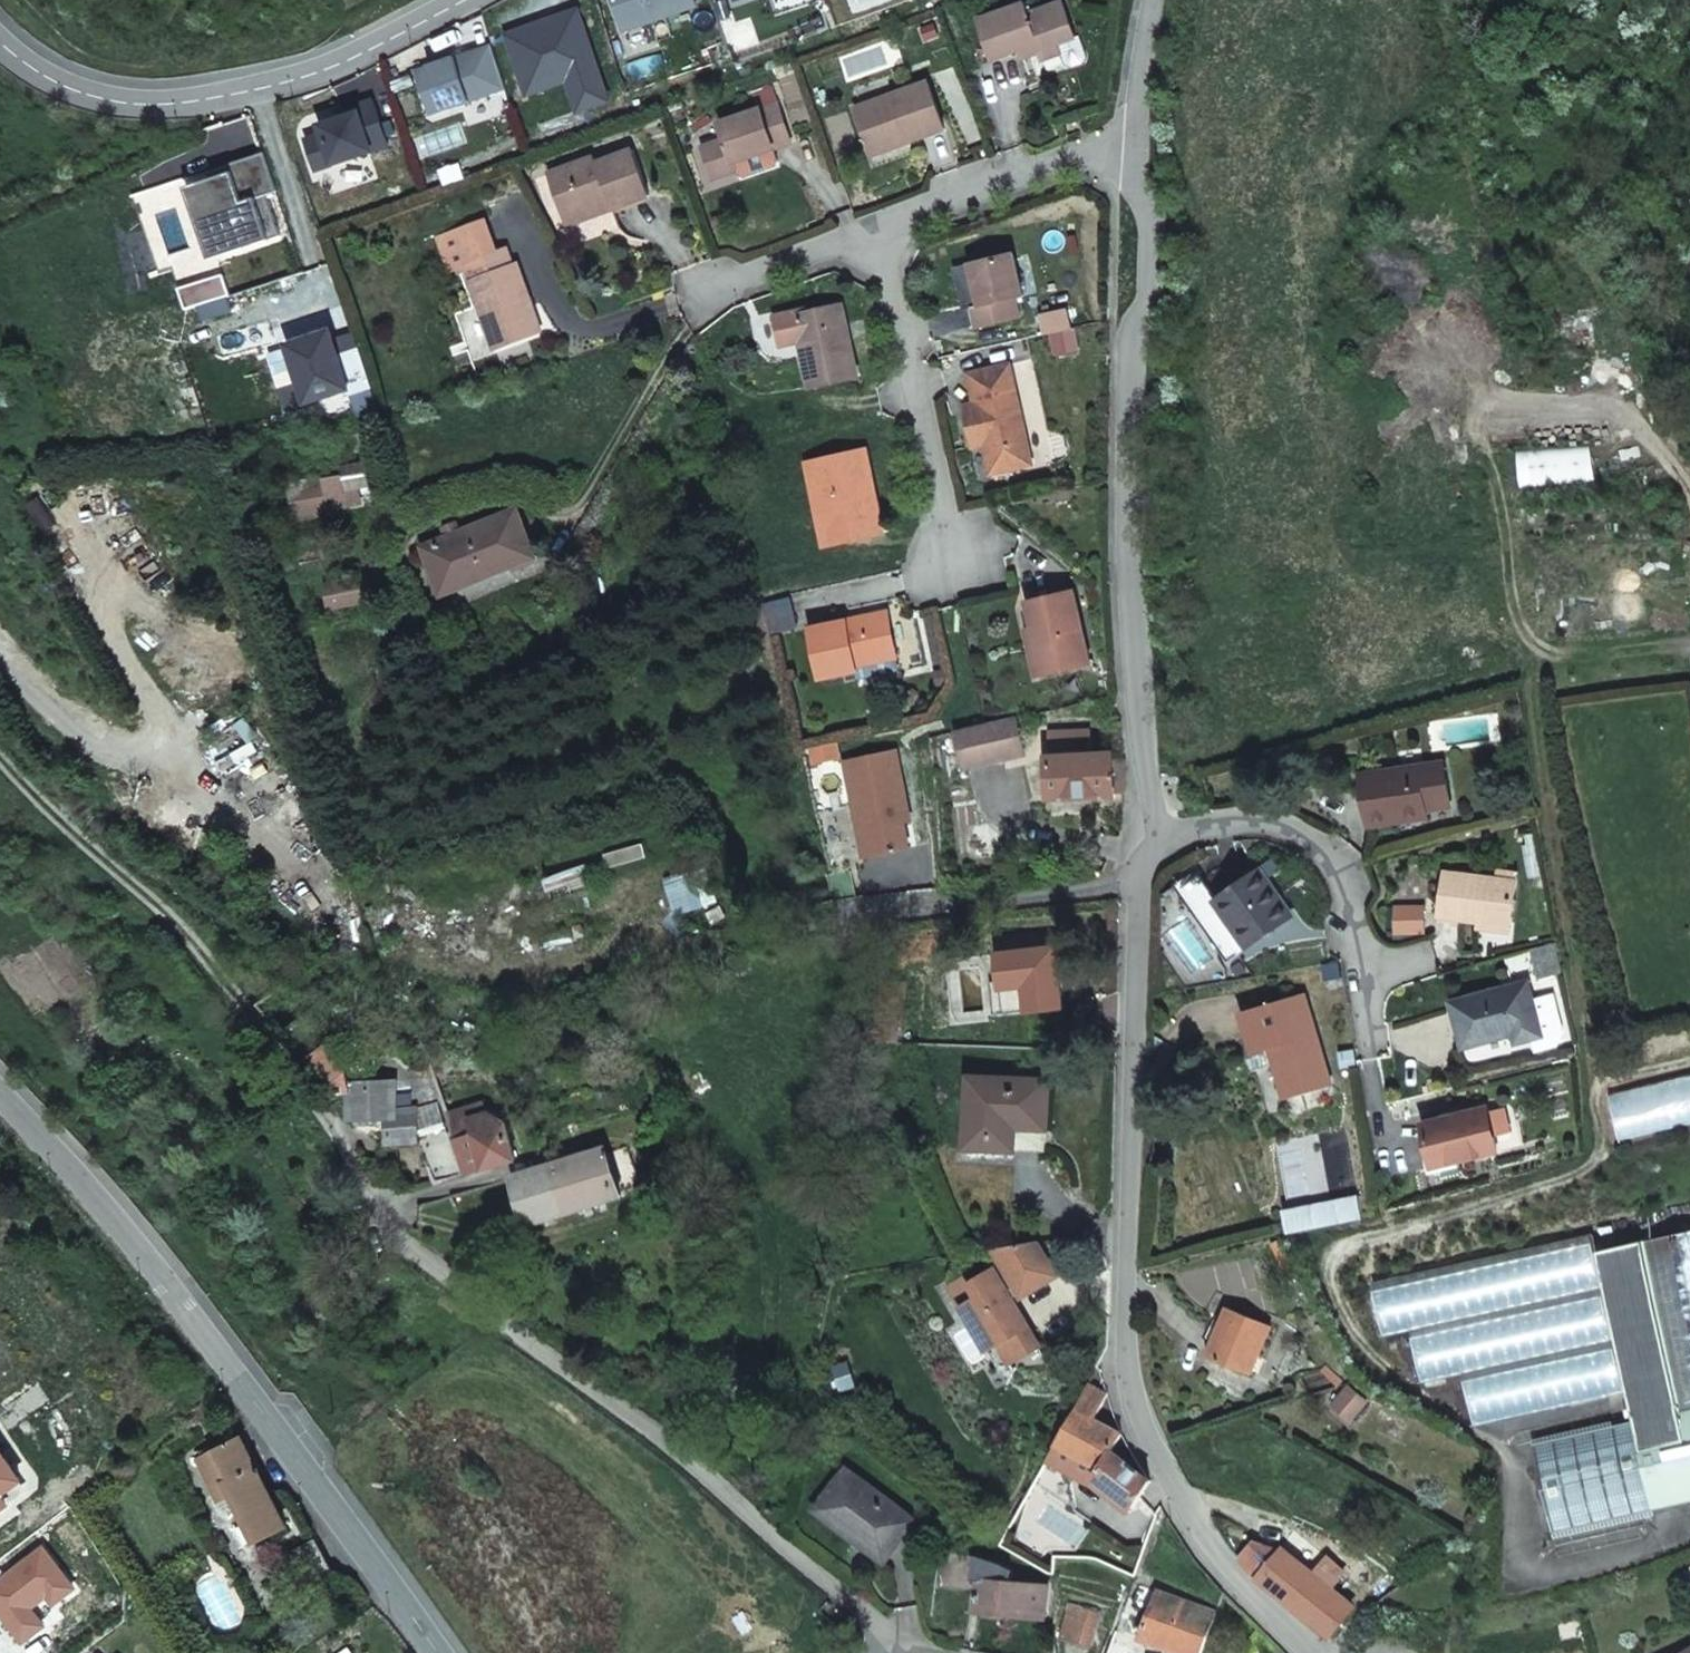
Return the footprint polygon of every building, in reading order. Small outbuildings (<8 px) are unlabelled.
[(622,29),(695,3),(694,0),(612,0),(622,29)] [(1038,51),(1041,58),(1059,51),(1056,43),(1072,37),(1059,1),(1025,13),(1021,3),(976,19),(991,59),(1019,49),(1023,57),(1038,51)] [(526,26),(506,33),(518,67),(535,61),(544,86),(567,78),(578,109),(609,98),(576,8),(545,19),(547,25),(528,32),(526,26)] [(526,26),(528,32),(547,25),(545,19),(526,26)] [(1077,35),(1072,37),(1056,43),(1059,51),(1063,62),(1070,65),(1081,62),(1085,54),(1077,35)] [(490,43),(413,69),(428,114),(505,88),(490,43)] [(518,67),(527,92),(544,86),(535,61),(518,67)] [(926,82),(854,106),(868,145),(905,133),(907,140),(942,127),(926,82)] [(701,146),(712,177),(735,169),(733,161),(756,152),(788,141),(774,103),(768,86),(751,93),(757,109),(718,123),(723,138),(701,146)] [(314,168),(387,144),(371,99),(354,105),(356,111),(338,117),(318,124),(322,133),(304,139),(314,168)] [(338,117),(356,111),(354,105),(336,111),(338,117)] [(868,145),(871,153),(907,140),(905,133),(868,145)] [(591,156),(545,174),(562,218),(607,202),(609,208),(647,194),(630,147),(594,161),(591,156)] [(274,190),(261,150),(226,162),(229,170),(190,183),(214,255),(277,234),(263,193),(274,190)] [(735,169),(759,161),(756,152),(733,161),(735,169)] [(190,183),(182,185),(206,258),(214,255),(190,183)] [(562,218),(564,225),(609,208),(607,202),(562,218)] [(534,331),(522,298),(527,296),(515,263),(510,264),(504,248),(494,252),(482,220),(434,237),(446,270),(462,264),(492,346),(534,331)] [(1020,294),(1010,253),(966,264),(977,305),(970,307),(974,325),(1017,314),(1013,296),(1020,294)] [(970,307),(977,305),(966,264),(951,267),(961,309),(970,307)] [(539,329),(527,296),(522,298),(534,331),(539,329)] [(856,376),(839,303),(799,312),(798,309),(772,316),(779,345),(798,340),(805,338),(807,350),(801,352),(809,386),(856,376)] [(349,398),(328,336),(282,352),(303,414),(349,398)] [(805,338),(798,340),(801,352),(807,350),(805,338)] [(972,403),(963,405),(970,437),(981,434),(983,442),(990,472),(1030,463),(1007,364),(966,373),(972,403)] [(983,442),(981,434),(970,437),(972,445),(983,442)] [(863,449),(805,462),(819,524),(830,522),(836,542),(875,532),(868,503),(874,501),(863,449)] [(345,493),(344,489),(341,473),(322,477),(326,496),(327,496),(345,493)] [(326,496),(322,477),(289,483),(295,518),(330,511),(330,509),(327,496),(326,496)] [(361,503),(358,486),(344,489),(345,493),(327,496),(330,509),(361,503)] [(875,532),(881,531),(874,501),(868,503),(875,532)] [(446,538),(423,547),(435,579),(458,570),(463,583),(532,555),(515,511),(460,533),(446,538)] [(456,521),(442,527),(446,538),(460,533),(456,521)] [(836,542),(830,522),(819,524),(823,545),(836,542)] [(463,583),(458,570),(435,579),(440,592),(463,583)] [(324,582),(328,606),(372,598),(368,574),(324,582)] [(1088,661),(1070,590),(1025,601),(1032,627),(1038,626),(1049,671),(1088,661)] [(885,610),(808,627),(819,676),(855,669),(853,657),(893,649),(885,610)] [(1037,673),(1049,671),(1038,626),(1032,627),(1027,629),(1037,673)] [(857,677),(896,668),(893,649),(853,657),(855,669),(857,677)] [(962,767),(1018,755),(1009,718),(983,724),(954,731),(962,767)] [(1111,793),(1109,758),(1109,754),(1046,757),(1048,797),(1111,793)] [(1121,792),(1120,757),(1109,758),(1111,793),(1121,792)] [(1361,774),(1368,826),(1395,821),(1395,814),(1425,809),(1449,805),(1442,762),(1361,774)] [(1395,821),(1426,817),(1425,809),(1395,814),(1395,821)] [(1214,901),(1246,946),(1290,915),(1257,870),(1214,901)] [(1512,880),(1443,871),(1437,915),(1478,920),(1507,924),(1512,880)] [(577,917),(585,941),(625,927),(617,903),(577,917)] [(1478,926),(1506,930),(1507,924),(1478,920),(1478,926)] [(1532,954),(1552,949),(1550,941),(1530,947),(1532,954)] [(1538,976),(1557,971),(1552,949),(1532,954),(1538,976)] [(1525,982),(1450,1002),(1462,1047),(1512,1034),(1514,1041),(1529,1037),(1540,1035),(1529,999),(1525,982)] [(1560,1028),(1550,993),(1529,999),(1540,1035),(1529,1037),(1533,1051),(1555,1046),(1560,1028)] [(1311,1088),(1328,1083),(1309,1016),(1297,1019),(1293,1006),(1291,998),(1239,1013),(1247,1037),(1264,1032),(1266,1042),(1283,1097),(1289,1095),(1311,1088)] [(1313,1015),(1309,1001),(1293,1006),(1297,1019),(1309,1016),(1313,1015)] [(1239,1039),(1247,1037),(1239,1013),(1232,1015),(1239,1039)] [(1266,1042),(1264,1032),(1247,1037),(1249,1047),(1266,1042)] [(327,1042),(301,1062),(323,1088),(331,1092),(349,1090),(350,1119),(353,1118),(375,1117),(387,1117),(388,1141),(424,1141),(440,1180),(468,1171),(449,1122),(445,1110),(442,1101),(412,1108),(413,1109),(395,1110),(393,1081),(350,1084),(346,1060),(327,1042)] [(1046,1079),(967,1076),(964,1148),(1014,1150),(1015,1128),(1044,1129),(1046,1079)] [(1611,1096),(1622,1139),(1689,1121),(1689,1076),(1611,1096)] [(1294,1112),(1316,1106),(1311,1088),(1289,1095),(1294,1112)] [(445,1110),(449,1122),(484,1110),(480,1099),(445,1110)] [(1421,1123),(1432,1166),(1495,1151),(1484,1107),(1421,1123)] [(516,1156),(503,1120),(489,1124),(484,1110),(449,1122),(468,1171),(516,1156)] [(503,1120),(484,1110),(489,1124),(503,1120)] [(1042,1151),(1043,1151),(1044,1129),(1015,1128),(1014,1150),(1042,1151)] [(619,1191),(605,1153),(603,1147),(537,1167),(510,1175),(527,1223),(546,1218),(620,1194),(619,1191)] [(605,1153),(619,1191),(637,1184),(623,1147),(605,1153)] [(1626,1392),(1595,1252),(1590,1231),(1371,1283),(1383,1337),(1411,1330),(1422,1383),(1463,1374),(1475,1426),(1626,1392)] [(1679,1408),(1689,1406),(1689,1231),(1642,1242),(1669,1366),(1679,1408)] [(1033,1242),(991,1249),(1013,1286),(1018,1294),(1019,1296),(1053,1276),(1033,1242)] [(1669,1366),(1642,1242),(1595,1252),(1626,1392),(1633,1421),(1637,1442),(1684,1431),(1679,1408),(1669,1366)] [(963,1274),(946,1284),(986,1351),(990,1349),(1017,1365),(1032,1337),(1009,1298),(1004,1290),(990,1267),(967,1281),(963,1274)] [(1013,1286),(1004,1290),(1009,1298),(1018,1294),(1013,1286)] [(1226,1308),(1206,1355),(1250,1373),(1269,1326),(1226,1308)] [(990,1349),(986,1351),(1006,1384),(1017,1365),(990,1349)] [(1325,1366),(1321,1370),(1337,1383),(1340,1379),(1325,1366)] [(1105,1392),(1095,1387),(1087,1382),(1055,1442),(1060,1445),(1097,1466),(1092,1475),(1123,1499),(1132,1506),(1149,1480),(1110,1450),(1119,1434),(1092,1419),(1105,1392)] [(1346,1387),(1332,1405),(1349,1418),(1363,1401),(1346,1387)] [(1633,1421),(1532,1444),(1551,1532),(1652,1510),(1689,1501),(1689,1406),(1679,1408),(1684,1431),(1637,1442),(1633,1421)] [(283,1522),(236,1432),(196,1455),(212,1486),(225,1479),(234,1499),(255,1538),(283,1522)] [(1097,1466),(1060,1445),(1052,1459),(1088,1481),(1119,1504),(1123,1499),(1092,1475),(1097,1466)] [(814,1509),(882,1561),(912,1521),(844,1469),(814,1509)] [(234,1499),(225,1479),(212,1486),(222,1505),(234,1499)] [(289,1586),(327,1566),(311,1535),(273,1556),(289,1586)] [(1278,1549),(1254,1540),(1239,1558),(1243,1562),(1259,1578),(1329,1636),(1350,1608),(1278,1549)] [(980,1579),(977,1608),(1043,1616),(1046,1585),(1011,1581),(1012,1567),(998,1562),(975,1555),(973,1578),(980,1579)] [(1210,1625),(1214,1613),(1159,1593),(1143,1636),(1188,1652),(1200,1652),(1210,1625)] [(1066,1603),(1058,1635),(1089,1644),(1098,1613),(1066,1603)] [(1335,1637),(1340,1641),(1346,1634),(1341,1631),(1335,1637)]
